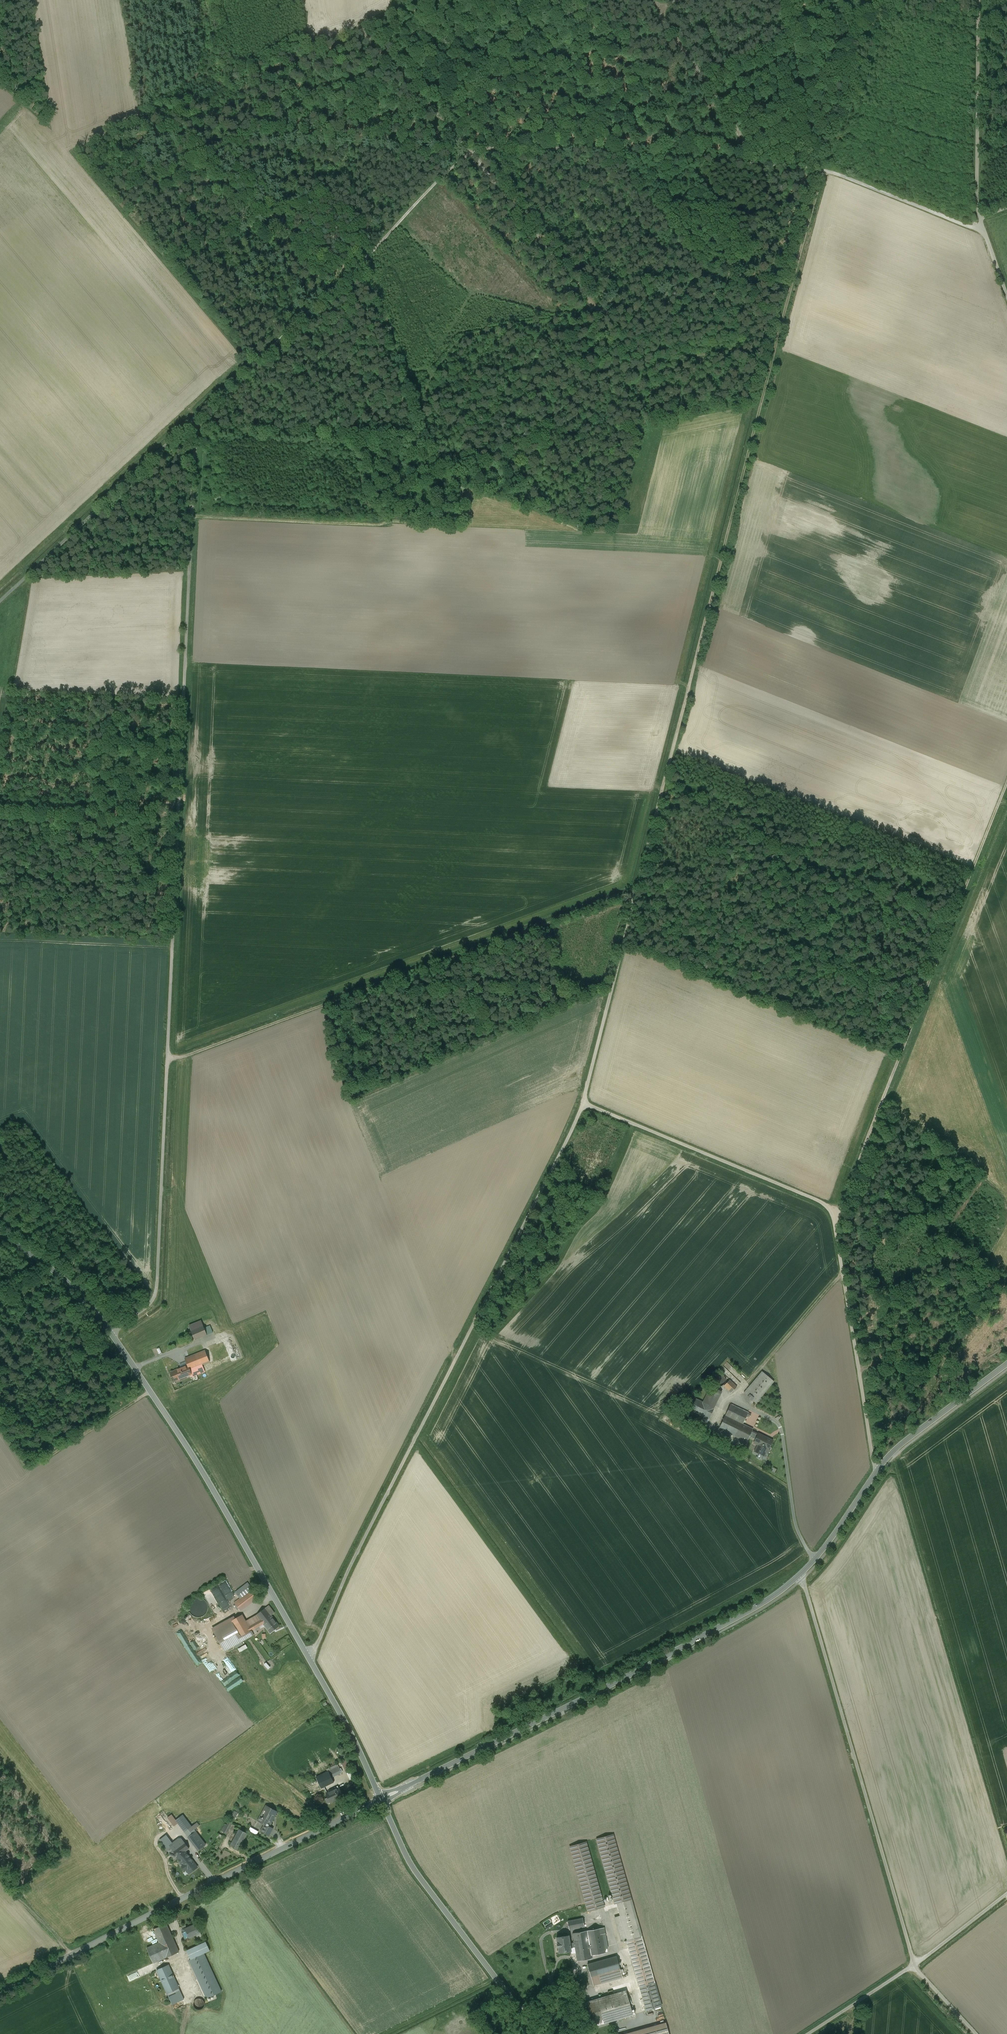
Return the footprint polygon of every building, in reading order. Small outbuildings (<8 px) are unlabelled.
[(201,1321),(189,1326),(191,1331),(203,1326),(201,1321)] [(203,1326),(191,1331),(192,1333),(193,1335),(195,1340),(207,1335),(205,1329),(203,1326)] [(210,1327),(205,1329),(207,1335),(213,1333),(210,1327)] [(205,1351),(185,1358),(188,1366),(190,1370),(210,1362),(205,1351)] [(210,1362),(190,1370),(191,1374),(192,1377),(203,1372),(212,1369),(210,1362)] [(181,1368),(177,1370),(176,1369),(175,1370),(174,1370),(175,1371),(171,1372),(174,1381),(175,1381),(179,1379),(191,1374),(190,1370),(188,1366),(181,1369),(181,1368)] [(762,1371),(744,1393),(756,1403),(774,1381),(762,1371)] [(725,1382),(726,1380),(725,1377),(724,1375),(721,1374),(719,1373),(716,1374),(714,1375),(713,1378),(713,1380),(713,1383),(715,1385),(717,1386),(719,1387),(722,1386),(724,1385),(725,1382)] [(737,1387),(730,1380),(724,1386),(731,1393),(737,1387)] [(711,1386),(703,1402),(696,1399),(689,1414),(707,1423),(714,1408),(713,1408),(721,1391),(711,1386)] [(748,1413),(731,1404),(719,1429),(736,1437),(742,1424),(746,1416),(748,1413)] [(753,1429),(742,1424),(736,1437),(746,1442),(752,1431),(753,1429)] [(758,1434),(752,1431),(749,1437),(755,1440),(758,1434)] [(772,1441),(758,1433),(758,1434),(755,1440),(754,1443),(757,1445),(754,1451),(764,1456),(766,1453),(767,1454),(769,1450),(768,1450),(772,1441)] [(228,1579),(235,1589),(248,1580),(241,1571),(239,1572),(228,1579)] [(228,1580),(221,1583),(227,1600),(234,1598),(228,1580)] [(205,1592),(216,1617),(232,1610),(220,1585),(205,1592)] [(254,1588),(237,1600),(242,1607),(259,1594),(254,1588)] [(203,1601),(199,1600),(196,1601),(193,1602),(191,1605),(190,1607),(190,1610),(191,1614),(193,1616),(196,1618),(200,1619),(203,1618),(206,1615),(208,1612),(209,1609),(208,1605),(206,1603),(203,1601)] [(274,1613),(269,1606),(266,1608),(271,1615),(274,1613)] [(271,1615),(266,1608),(257,1615),(260,1620),(263,1624),(270,1633),(279,1626),(271,1615)] [(248,1626),(242,1615),(231,1620),(240,1637),(241,1636),(251,1631),(248,1626)] [(231,1620),(214,1631),(225,1650),(243,1640),(241,1636),(240,1637),(231,1620)] [(260,1620),(248,1626),(251,1631),(263,1624),(260,1620)] [(186,1646),(194,1642),(190,1635),(182,1639),(186,1646)] [(241,1652),(249,1647),(247,1644),(239,1649),(241,1652)] [(198,1646),(189,1650),(195,1664),(204,1660),(198,1646)] [(343,1761),(346,1772),(352,1770),(348,1759),(343,1761)] [(337,1764),(329,1768),(331,1770),(332,1774),(330,1775),(331,1777),(341,1772),(337,1764)] [(331,1770),(318,1776),(320,1780),(330,1775),(332,1774),(331,1770)] [(330,1775),(320,1780),(323,1787),(333,1782),(331,1777),(330,1775)] [(338,1788),(326,1794),(330,1802),(343,1796),(338,1788)] [(269,1807),(266,1806),(258,1821),(265,1824),(269,1826),(274,1816),(274,1817),(277,1811),(275,1811),(275,1810),(269,1807)] [(192,1827),(183,1815),(176,1820),(185,1832),(192,1827)] [(229,1821),(223,1832),(227,1834),(232,1823),(229,1821)] [(269,1826),(265,1824),(261,1831),(268,1835),(272,1828),(269,1826)] [(239,1829),(231,1845),(239,1850),(247,1833),(239,1829)] [(206,1845),(195,1831),(188,1837),(199,1851),(206,1845)] [(631,1899),(612,1834),(597,1839),(615,1903),(617,1903),(631,1899)] [(170,1845),(164,1837),(162,1838),(160,1840),(171,1854),(171,1855),(174,1860),(177,1858),(178,1857),(170,1847),(172,1846),(175,1849),(178,1847),(176,1843),(182,1839),(178,1839),(170,1845)] [(182,1839),(176,1843),(178,1847),(175,1849),(172,1846),(170,1847),(178,1857),(185,1851),(189,1848),(182,1839)] [(604,1907),(585,1842),(570,1846),(586,1903),(588,1911),(604,1907)] [(178,1857),(177,1858),(183,1866),(192,1860),(185,1851),(178,1857)] [(197,1867),(192,1860),(183,1866),(182,1866),(185,1870),(186,1869),(189,1873),(197,1867)] [(631,1899),(617,1903),(620,1915),(614,1917),(621,1941),(626,1940),(641,1935),(631,1899)] [(583,1918),(568,1921),(569,1929),(584,1926),(583,1918)] [(166,1923),(154,1929),(153,1929),(154,1929),(159,1942),(172,1937),(166,1924),(166,1923)] [(196,1924),(185,1928),(189,1937),(200,1933),(196,1924)] [(604,1927),(573,1933),(574,1941),(573,1941),(573,1942),(570,1943),(570,1948),(575,1947),(577,1961),(591,1958),(592,1958),(592,1957),(591,1955),(605,1953),(604,1949),(602,1934),(605,1934),(604,1927)] [(568,1935),(556,1937),(557,1943),(558,1946),(559,1952),(571,1950),(570,1948),(570,1943),(568,1935)] [(641,1935),(626,1940),(639,1988),(654,1983),(641,1935)] [(159,1942),(147,1948),(154,1963),(179,1952),(172,1937),(159,1942)] [(206,1942),(186,1950),(191,1960),(204,1954),(204,1953),(210,1951),(206,1942)] [(191,1960),(189,1960),(207,1998),(215,1994),(221,1991),(204,1954),(191,1960)] [(616,1956),(587,1964),(591,1978),(620,1969),(616,1956)] [(169,1965),(157,1970),(167,1993),(179,1988),(169,1965)] [(620,1969),(591,1978),(593,1986),(622,1977),(620,1969)] [(581,1977),(576,1978),(574,1982),(575,1987),(580,1990),(585,1989),(587,1984),(586,1979),(581,1977)] [(654,1983),(639,1988),(646,2010),(660,2006),(654,1983)] [(179,1988),(167,1993),(171,2002),(183,1997),(179,1988)] [(625,1990),(586,2001),(593,2026),(632,2014),(625,1990)] [(204,2006),(204,2004),(204,2002),(203,2000),(201,1999),(199,1998),(197,1999),(195,2000),(194,2002),(193,2004),(194,2006),(195,2008),(197,2009),(199,2009),(201,2009),(203,2008),(204,2006)] [(623,2033),(668,2033),(665,2022),(623,2033)]
